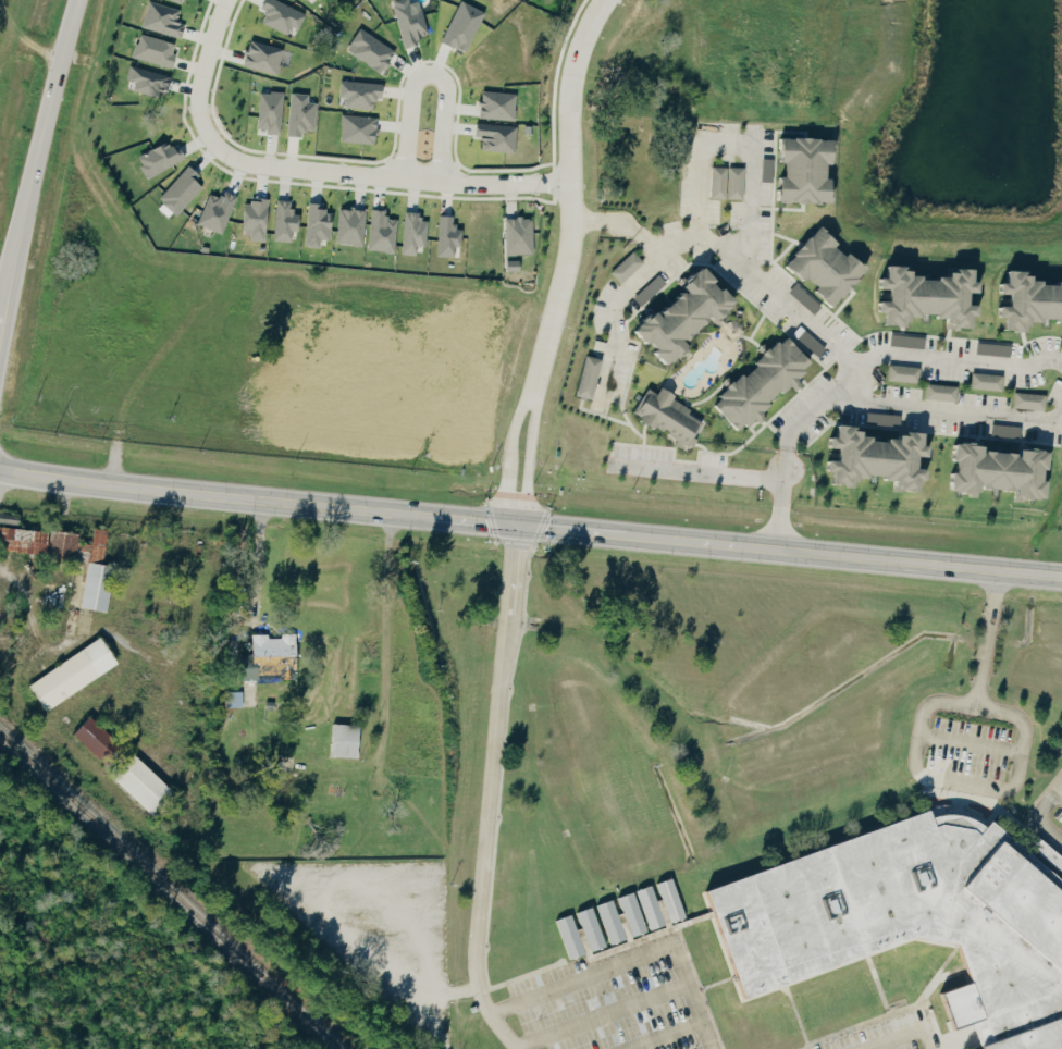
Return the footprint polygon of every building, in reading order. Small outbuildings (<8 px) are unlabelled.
[(294,27),(301,30),(309,15),(281,0),(269,0),(264,9),(270,12),(265,22),(290,35),(294,27)] [(144,27),(184,39),(188,25),(178,22),(181,10),(151,1),(144,27)] [(488,13),(463,1),(444,41),(469,53),(488,13)] [(406,48),(423,45),(421,36),(431,34),(425,7),(415,9),(414,3),(397,7),(406,48)] [(354,43),(360,45),(354,56),(386,73),(399,50),(361,29),(354,43)] [(176,68),(179,56),(175,55),(178,43),(142,34),(135,58),(176,68)] [(280,75),(287,49),(254,41),(247,67),(280,75)] [(136,90),(169,96),(173,75),(131,67),(129,79),(138,81),(136,90)] [(349,108),(377,109),(377,99),(386,100),(386,83),(343,81),(343,98),(349,99),(349,108)] [(281,133),(287,94),(264,91),(259,130),(281,133)] [(517,122),(520,94),(484,91),(481,118),(517,122)] [(290,136),(306,136),(306,130),(318,131),(319,102),(311,102),(312,93),(292,93),(290,136)] [(378,145),(381,119),(346,114),(342,140),(378,145)] [(479,137),(485,137),(485,151),(518,152),(519,125),(479,125),(479,137)] [(842,140),(783,140),(783,163),(792,163),(792,178),(781,178),(781,203),(840,203),(840,180),(834,180),(834,165),(842,165),(842,140)] [(149,178),(189,159),(182,145),(173,149),(170,143),(139,156),(149,178)] [(764,181),(775,182),(776,160),(765,159),(764,181)] [(178,215),(207,188),(197,178),(201,174),(193,166),(161,196),(178,215)] [(746,199),(747,168),(714,167),(714,198),(746,199)] [(211,194),(201,225),(226,234),(239,195),(226,191),(224,198),(211,194)] [(254,232),(253,241),(270,241),(271,200),(247,199),(246,231),(254,232)] [(278,242),(295,242),(295,232),(303,232),(303,212),(293,211),(293,201),(279,200),(278,242)] [(324,240),(333,241),(336,211),(322,210),(323,204),(312,203),(307,247),(323,248),(324,240)] [(343,208),(339,243),(366,246),(369,210),(343,208)] [(401,219),(389,218),(390,211),(374,209),(370,250),(397,253),(401,219)] [(420,246),(429,246),(430,220),(423,220),(424,212),(407,211),(405,255),(419,255),(420,246)] [(466,227),(455,226),(456,216),(442,216),(440,257),(458,257),(458,247),(465,247),(466,227)] [(508,218),(508,255),(536,254),(535,218),(508,218)] [(875,273),(857,252),(851,257),(841,246),(844,244),(828,226),(792,257),(836,307),(875,273)] [(613,272),(624,284),(647,263),(636,251),(613,272)] [(510,271),(523,271),(522,261),(510,261),(510,271)] [(940,282),(928,277),(920,277),(917,267),(896,267),(896,279),(890,280),(882,280),(881,304),(888,307),(888,312),(894,315),(894,326),(915,327),(917,321),(938,315),(951,320),(951,329),(980,330),(981,318),(987,317),(987,308),(978,305),(978,294),(988,294),(988,284),(983,282),(983,270),(967,270),(965,274),(940,282)] [(635,296),(647,311),(648,316),(639,330),(643,336),(660,348),(658,352),(668,358),(673,365),(687,360),(696,347),(696,346),(708,327),(732,319),(743,304),(742,301),(737,296),(725,288),(723,282),(714,269),(695,275),(691,279),(681,282),(685,291),(674,299),(665,288),(668,283),(663,275),(635,296)] [(1039,279),(1038,273),(1017,272),(1016,283),(1011,285),(1010,295),(1020,296),(1019,306),(1009,309),(1009,318),(1015,320),(1014,331),(1035,332),(1038,326),(1059,320),(1061,321),(1061,286),(1059,287),(1039,279)] [(893,347),(928,348),(928,337),(894,335),(893,347)] [(752,378),(763,367),(761,363),(769,356),(768,355),(775,349),(776,350),(783,344),(787,347),(794,341),(815,363),(808,369),(812,372),(803,380),(807,384),(800,391),(796,387),(789,394),(787,392),(775,403),(777,405),(769,412),(773,417),(764,424),(761,420),(753,428),(751,424),(744,430),(720,405),(727,399),(725,397),(733,390),(732,387),(740,381),(741,383),(749,375),(752,378)] [(979,354),(1013,356),(1014,345),(980,344),(979,354)] [(606,360),(590,356),(579,396),(596,400),(606,360)] [(891,380),(922,384),(924,368),(893,365),(891,380)] [(1007,376),(976,373),(974,388),(1005,392),(1007,376)] [(959,403),(962,388),(930,383),(928,398),(959,403)] [(711,419),(664,392),(662,395),(651,388),(636,414),(683,441),(682,442),(694,449),(711,419)] [(1049,410),(1050,394),(1018,393),(1017,409),(1049,410)] [(869,424),(901,426),(902,415),(870,413),(869,424)] [(1022,439),(1023,428),(996,424),(995,436),(1022,439)] [(881,443),(880,437),(869,439),(867,425),(846,429),(847,438),(839,439),(841,450),(847,449),(849,462),(837,464),(842,487),(895,477),(899,496),(933,489),(930,471),(927,471),(925,460),(938,458),(936,448),(934,448),(931,434),(881,443)] [(1029,457),(964,445),(961,463),(965,464),(959,492),(989,498),(990,488),(1027,495),(1026,498),(1055,504),(1058,485),(1054,484),(1059,454),(1031,449),(1029,457)] [(112,612),(117,567),(107,566),(111,530),(98,528),(96,544),(81,543),(82,535),(2,526),(1,542),(9,543),(8,550),(92,560),(86,609),(112,612)] [(300,681),(301,634),(284,634),(283,639),(271,638),(271,635),(255,635),(254,655),(243,654),(243,679),(261,680),(261,675),(283,675),(283,681),(300,681)] [(33,685),(49,712),(123,665),(106,638),(33,685)] [(125,748),(95,718),(78,735),(109,765),(125,748)] [(335,758),(362,759),(363,726),(336,725),(335,758)] [(178,793),(141,758),(119,782),(156,816),(178,793)] [(1035,839),(1061,862),(1061,1048),(979,1048),(970,1024),(951,1031),(936,995),(968,983),(955,947),(954,943),(912,937),(865,953),(783,984),(741,999),(733,976),(711,913),(703,891),(925,811),(927,818),(935,815),(948,815),(963,817),(973,822),(980,827),(986,822),(1021,853),(1035,839)] [(668,923),(682,917),(667,877),(652,883),(668,923)] [(632,890),(647,930),(662,924),(647,884),(632,890)] [(626,937),(641,933),(631,891),(615,895),(626,937)] [(593,904),(606,944),(621,940),(608,899),(593,904)] [(574,910),(584,952),(599,948),(589,907),(574,910)] [(554,917),(564,958),(579,954),(569,914),(554,917)]
